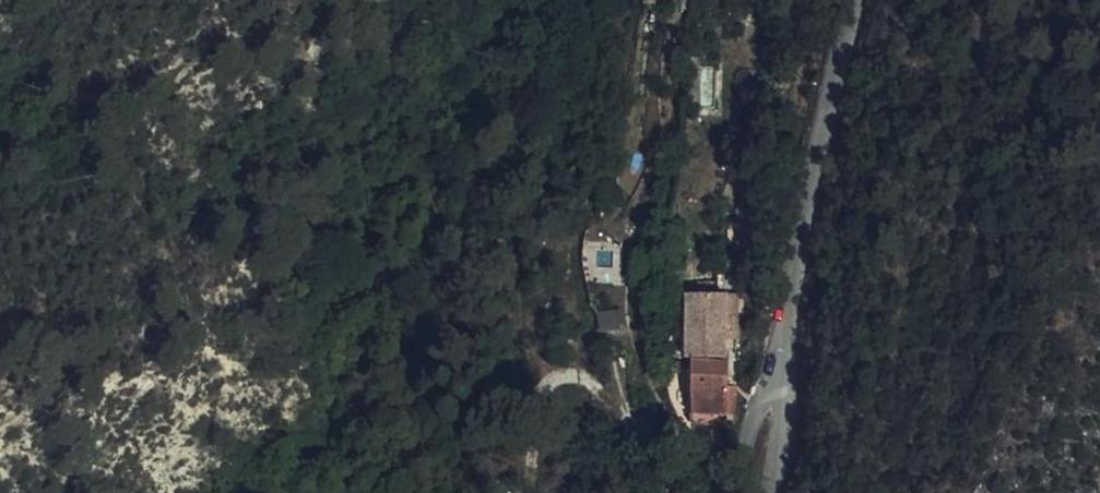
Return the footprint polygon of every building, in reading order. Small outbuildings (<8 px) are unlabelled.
[(725,295),(684,296),(685,360),(691,359),(726,358),(725,337),(738,337),(738,301),(725,301),(725,295)] [(727,389),(728,364),(691,363),(689,392),(690,392),(692,423),(717,423),(717,415),(735,416),(735,389),(727,389)]
